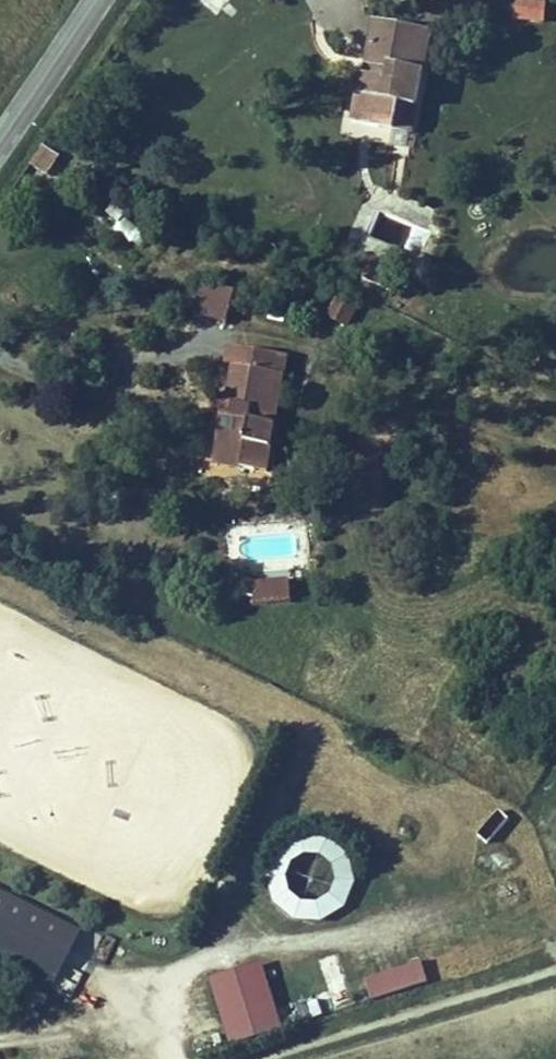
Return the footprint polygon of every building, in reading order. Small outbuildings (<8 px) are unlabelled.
[(218,14),(231,0),(203,0),(218,14)] [(512,18),(543,23),(546,0),(515,0),(512,18)] [(428,68),(414,64),(424,22),(382,13),(369,64),(360,112),(399,121),(404,95),(419,100),(428,68)] [(424,22),(414,64),(428,68),(440,25),(424,22)] [(396,266),(370,254),(362,272),(388,283),(396,266)] [(236,291),(202,282),(193,315),(227,324),(236,291)] [(355,306),(331,297),(324,315),(348,325),(355,306)] [(269,465),(287,356),(229,346),(225,369),(233,370),(228,401),(216,399),(210,437),(221,439),(218,457),(269,465)] [(290,577),(252,580),(254,605),(292,603),(290,577)] [(350,915),(350,841),(270,841),(271,915),(350,915)] [(0,889),(0,952),(53,978),(79,928),(0,889)] [(362,977),(369,1000),(427,984),(421,961),(362,977)] [(260,962),(212,977),(231,1041),(280,1026),(260,962)]
